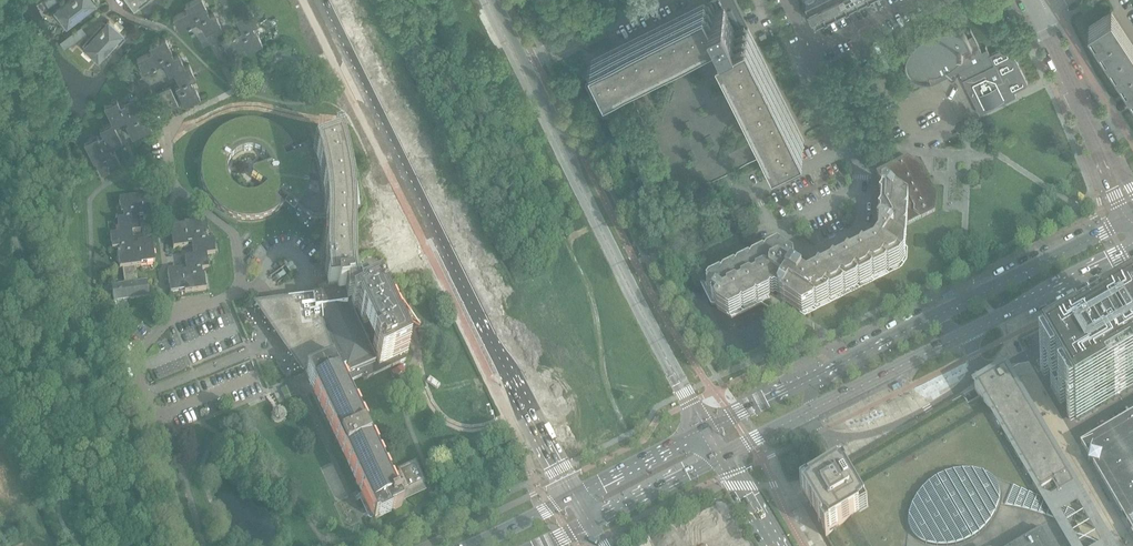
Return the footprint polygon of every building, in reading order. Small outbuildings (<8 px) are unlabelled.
[(56,10),(57,12),(56,12),(56,13),(55,14),(55,15),(55,16),(55,17),(55,18),(56,19),(57,20),(58,20),(59,20),(60,20),(61,20),(62,19),(67,24),(87,9),(90,13),(97,8),(93,3),(95,2),(94,0),(69,0),(56,10)] [(216,27),(221,25),(214,12),(209,15),(206,10),(207,10),(203,0),(193,0),(185,4),(188,9),(172,17),(179,30),(186,27),(199,20),(205,33),(216,27)] [(788,151),(789,152),(805,144),(802,139),(804,138),(748,26),(747,27),(746,26),(745,23),(742,24),(739,18),(739,16),(739,13),(738,11),(737,9),(736,7),(735,5),(734,3),(732,2),(731,0),(721,0),(719,1),(723,7),(714,12),(709,2),(706,3),(705,2),(592,58),(592,60),(588,62),(596,78),(600,76),(606,88),(715,34),(774,153),(778,151),(778,152),(787,147),(788,151)] [(818,0),(809,0),(805,2),(812,16),(810,17),(813,23),(815,23),(816,24),(827,18),(818,0)] [(827,18),(838,13),(831,0),(818,0),(827,18)] [(838,13),(848,8),(845,0),(831,0),(838,13)] [(222,40),(225,46),(228,53),(244,46),(246,51),(262,43),(256,30),(254,30),(252,26),(258,23),(251,10),(235,18),(241,30),(222,40)] [(1132,92),(1132,45),(1111,11),(1112,11),(1111,10),(1088,25),(1089,26),(1089,25),(1130,87),(1132,92)] [(95,32),(87,41),(89,43),(85,46),(92,53),(97,58),(115,40),(118,43),(124,37),(113,26),(114,25),(109,20),(103,27),(102,27),(99,30),(100,30),(97,34),(95,32)] [(86,33),(81,27),(60,42),(65,48),(86,33)] [(970,29),(973,35),(968,37),(967,36),(966,35),(965,33),(964,32),(962,31),(961,31),(959,29),(956,29),(953,28),(951,28),(948,27),(945,28),(941,28),(938,29),(934,30),(932,31),(930,31),(928,32),(924,34),(921,36),(918,39),(916,41),(915,42),(916,42),(914,44),(913,44),(912,45),(909,48),(908,50),(908,51),(907,53),(906,55),(906,56),(906,58),(906,60),(906,61),(906,63),(906,64),(907,66),(907,68),(908,69),(909,70),(910,71),(911,73),(912,74),(914,74),(915,75),(918,76),(921,77),(922,77),(924,77),(926,77),(929,78),(931,77),(933,83),(959,70),(959,71),(961,70),(966,78),(963,80),(980,114),(1010,99),(1007,91),(1012,90),(1013,92),(1029,84),(1009,45),(1006,47),(990,55),(986,45),(985,46),(987,49),(982,52),(970,29)] [(707,33),(709,36),(711,40),(702,45),(699,37),(621,76),(681,196),(777,148),(722,39),(717,28),(707,33)] [(185,66),(181,59),(178,53),(173,56),(171,51),(172,51),(165,38),(149,46),(152,51),(137,58),(143,72),(163,62),(169,74),(173,72),(179,84),(175,86),(184,105),(200,97),(193,84),(192,84),(190,80),(196,77),(189,64),(185,66)] [(137,94),(139,98),(145,95),(135,76),(129,79),(137,94)] [(166,109),(177,105),(178,104),(170,86),(158,92),(166,109)] [(139,98),(137,94),(124,101),(125,103),(120,105),(117,99),(104,105),(112,122),(99,128),(103,135),(99,136),(98,135),(84,142),(93,161),(95,160),(101,173),(121,163),(112,146),(122,141),(114,125),(123,120),(132,137),(151,127),(145,115),(147,114),(139,98)] [(286,344),(287,344),(288,344),(289,344),(288,346),(306,372),(305,372),(373,516),(375,520),(402,507),(399,500),(424,488),(422,483),(425,481),(416,461),(400,468),(401,471),(395,474),(399,482),(392,486),(344,385),(362,377),(364,380),(406,360),(404,355),(408,353),(378,289),(358,298),(353,288),(348,277),(359,272),(359,271),(350,275),(350,259),(350,228),(350,211),(349,206),(360,209),(360,208),(356,207),(356,199),(355,192),(353,186),(351,180),(349,173),(347,163),(346,160),(345,157),(343,154),(340,150),(340,145),(347,143),(347,142),(342,144),(339,134),(332,136),(335,146),(314,153),(316,160),(310,162),(306,151),(286,158),(283,153),(292,147),(290,143),(287,140),(284,137),(281,134),(277,131),(274,129),(270,127),(266,125),(262,124),(258,123),(253,122),(249,122),(245,123),(240,123),(236,124),(232,125),(228,127),(224,129),(221,132),(217,134),(214,137),(211,140),(209,144),(207,148),(205,151),(203,155),(202,160),(201,164),(201,168),(201,172),(201,177),(202,181),(203,185),(204,189),(206,193),(208,197),(210,201),(213,204),(216,207),(219,210),(223,212),(227,214),(231,216),(235,218),(239,219),(243,220),(247,220),(252,220),(256,220),(260,219),(264,218),(268,216),(272,214),(276,212),(280,209),(283,207),(276,199),(280,194),(318,221),(317,220),(326,220),(326,227),(325,258),(326,275),(327,286),(317,290),(318,299),(314,300),(313,297),(253,305),(254,306),(260,305),(264,311),(274,326),(277,329),(280,332),(284,333),(289,334),(289,335),(287,336),(286,336),(285,337),(285,338),(285,339),(284,340),(285,341),(285,342),(286,343),(286,344)] [(710,293),(713,295),(714,296),(718,298),(715,302),(717,308),(727,314),(730,309),(734,312),(740,309),(744,302),(748,305),(754,302),(759,295),(763,297),(769,294),(773,288),(776,289),(779,291),(778,292),(779,293),(784,296),(781,300),(800,312),(803,307),(807,310),(813,307),(817,300),(821,303),(827,300),(832,293),(836,295),(842,292),(846,285),(850,288),(856,285),(861,278),(865,281),(870,278),(875,271),(879,274),(885,271),(889,264),(893,267),(899,264),(903,257),(904,248),(901,247),(902,245),(904,241),(905,229),(903,228),(905,226),(921,217),(922,218),(935,211),(935,209),(936,196),(932,193),(932,188),(928,185),(928,180),(924,177),(924,172),(920,170),(921,165),(916,162),(915,162),(914,160),(907,156),(876,172),(881,180),(882,179),(885,184),(883,185),(883,186),(883,193),(881,196),(880,197),(882,198),(882,209),(879,213),(881,214),(881,225),(878,229),(880,230),(880,234),(880,235),(880,241),(878,244),(877,245),(875,249),(869,252),(869,251),(865,253),(863,252),(863,253),(861,256),(855,259),(851,260),(849,259),(848,260),(846,263),(840,266),(836,268),(834,266),(834,267),(832,270),(826,273),(822,275),(820,273),(819,274),(819,275),(817,277),(814,279),(802,270),(802,262),(794,257),(794,256),(781,248),(778,252),(774,250),(768,252),(764,260),(760,257),(754,260),(749,267),(745,264),(739,267),(735,274),(731,271),(725,274),(720,281),(716,278),(711,281),(707,287),(710,293)] [(114,302),(127,300),(149,297),(147,281),(138,282),(136,267),(141,266),(141,265),(155,263),(152,241),(135,243),(134,233),(140,232),(138,221),(158,218),(155,197),(141,199),(141,197),(119,200),(121,215),(123,214),(124,219),(117,220),(119,234),(110,236),(112,250),(119,249),(119,253),(117,253),(119,269),(124,269),(126,284),(111,286),(114,302)] [(186,269),(175,271),(167,272),(170,294),(184,292),(185,293),(206,290),(204,276),(202,276),(201,271),(208,270),(206,256),(215,255),(213,240),(206,241),(206,237),(208,237),(206,221),(184,224),(184,226),(170,227),(173,249),(192,246),(194,257),(185,258),(186,269)] [(285,261),(283,263),(291,274),(297,270),(291,262),(287,265),(285,261)] [(1041,373),(1071,424),(1075,421),(1077,425),(1132,391),(1132,316),(1044,368),(1045,370),(1041,373)] [(975,389),(967,394),(974,407),(987,429),(1032,506),(1047,508),(1076,491),(1069,478),(1062,468),(1009,377),(1006,371),(993,378),(994,379),(977,389),(977,388),(975,389)] [(285,400),(295,395),(291,385),(281,389),(285,400)] [(835,532),(843,545),(1111,545),(1106,538),(1100,528),(1098,529),(1095,524),(1097,523),(1087,505),(1085,506),(1076,491),(1047,508),(1032,506),(987,429),(974,407),(970,410),(967,405),(959,409),(961,412),(952,418),(942,424),(933,429),(923,435),(913,440),(904,446),(894,452),(885,457),(875,463),(866,469),(867,470),(848,481),(856,494),(859,500),(867,513),(835,532)] [(1062,468),(1069,478),(1070,478),(1099,477),(1119,513),(1120,512),(1123,517),(1130,529),(1132,532),(1132,533),(1132,414),(1129,417),(1124,420),(1119,423),(1114,425),(1109,428),(1105,431),(1100,434),(1095,437),(1090,440),(1088,441),(1081,445),(1082,446),(1086,454),(1087,455),(1091,462),(1093,466),(1064,467),(1063,468),(1062,468)] [(801,492),(800,492),(822,530),(826,537),(830,535),(835,532),(867,513),(859,500),(856,494),(848,481),(842,470),(841,468),(808,487),(802,491),(801,492)]
